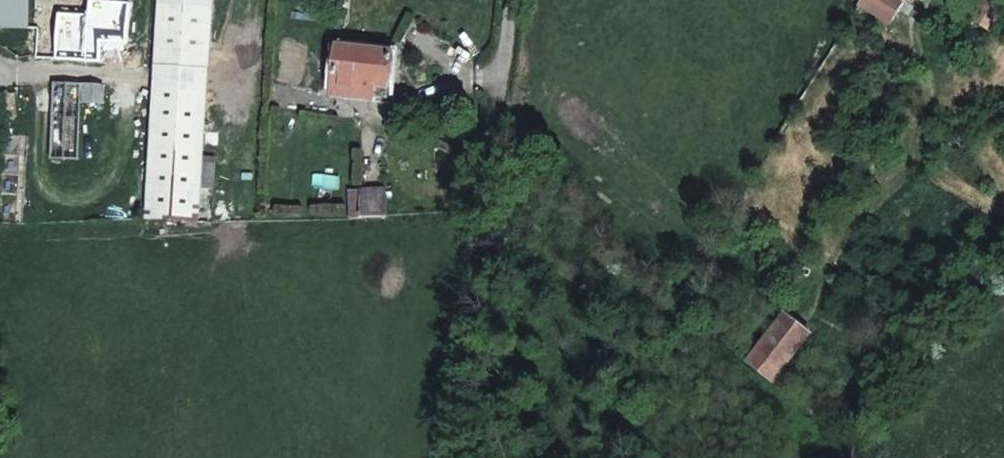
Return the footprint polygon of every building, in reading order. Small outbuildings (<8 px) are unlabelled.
[(29,29),(30,0),(0,0),(0,28),(29,29)] [(212,0),(160,0),(147,220),(199,223),(212,0)] [(861,4),(893,24),(908,0),(864,0),(861,4)] [(973,21),(990,32),(1003,9),(1003,5),(997,0),(986,0),(973,21)] [(108,22),(67,18),(63,60),(103,63),(108,22)] [(393,54),(338,49),(333,94),(389,99),(393,54)] [(106,86),(55,84),(51,159),(78,160),(81,103),(105,104),(106,86)] [(352,219),(387,217),(386,189),(350,191),(352,219)] [(749,363),(774,382),(809,335),(785,316),(749,363)]
